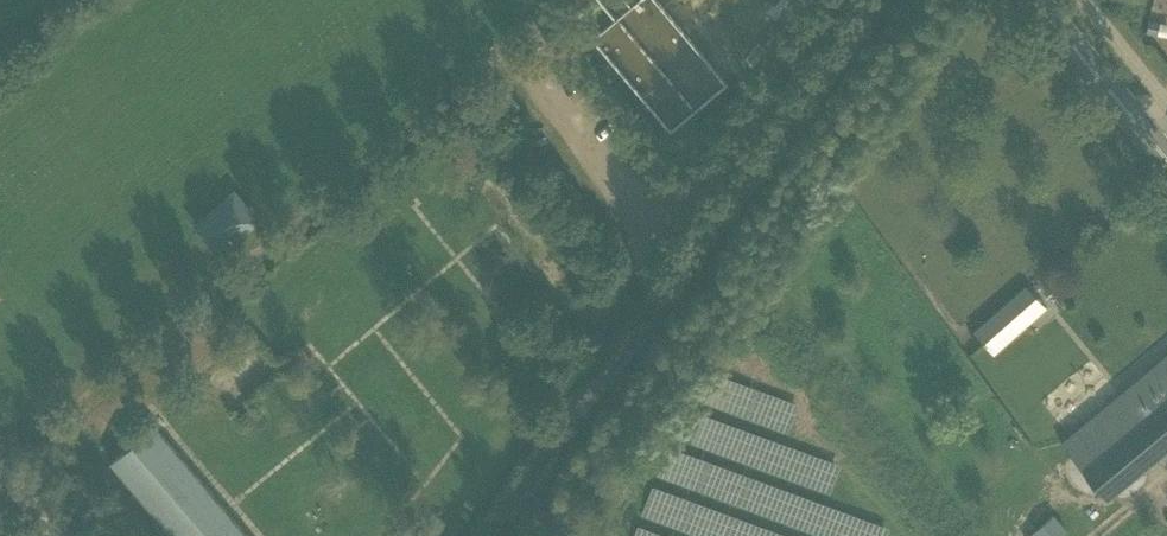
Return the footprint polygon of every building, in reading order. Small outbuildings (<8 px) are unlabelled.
[(659,0),(638,0),(592,38),(671,135),(730,86),(659,0)] [(216,250),(254,221),(234,195),(196,224),(216,250)] [(1012,297),(1011,295),(973,329),(995,355),(1034,321),(1032,320),(1046,306),(1026,285),(1012,297)] [(1161,359),(1060,442),(1107,497),(1166,445),(1166,354),(1161,359)] [(155,424),(110,461),(173,535),(250,535),(155,424)] [(1028,535),(1059,535),(1067,529),(1053,514),(1028,535)]
